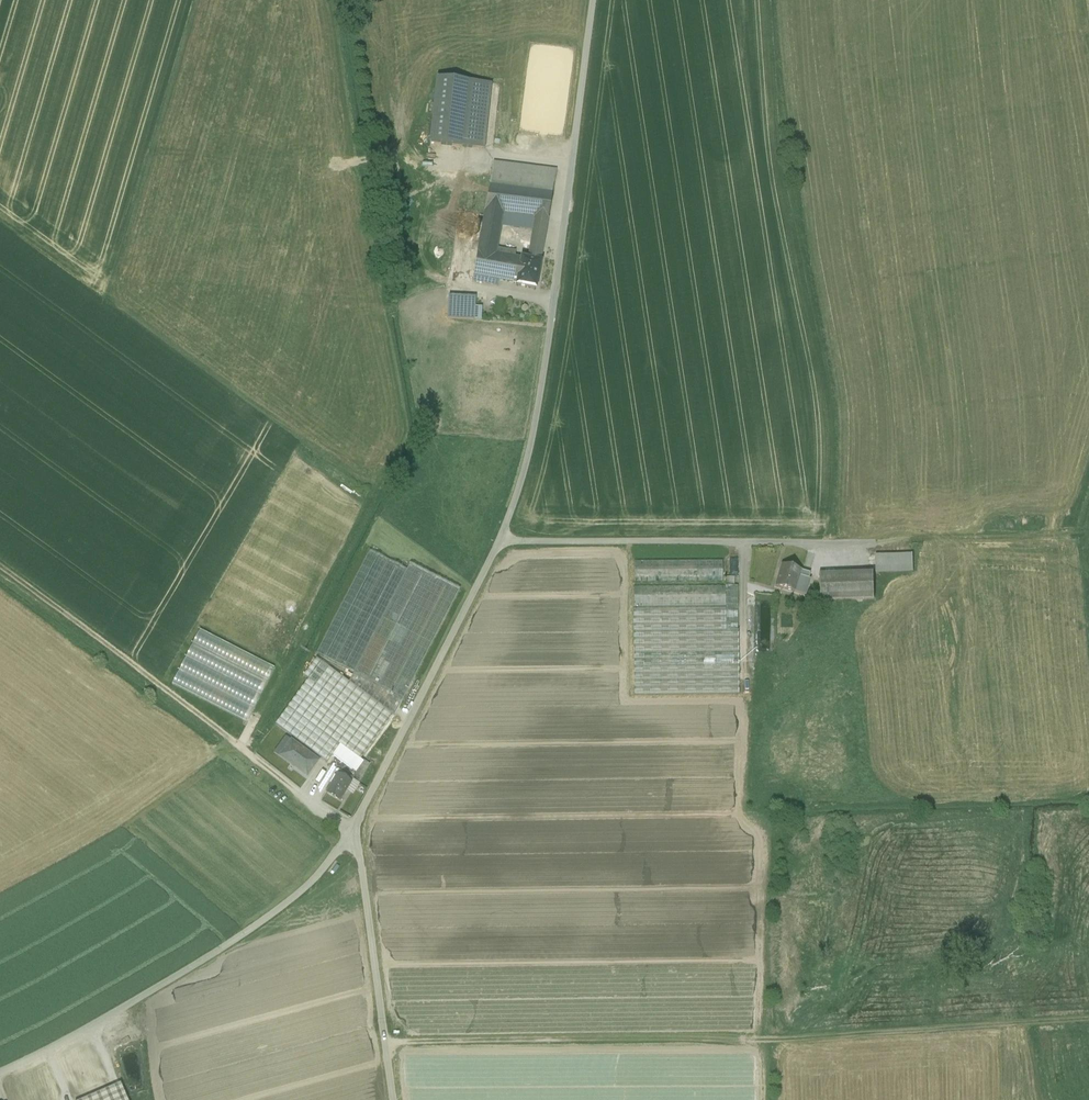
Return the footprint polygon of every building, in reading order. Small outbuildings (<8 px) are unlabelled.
[(492,84),(436,79),(429,144),(485,150),(492,84)] [(400,130),(409,129),(409,120),(399,120),(400,130)] [(489,186),(553,194),(556,170),(493,162),(489,186)] [(534,218),(548,220),(553,194),(489,186),(484,212),(503,215),(534,218)] [(502,227),(503,215),(484,212),(478,251),(497,255),(498,248),(502,227)] [(503,215),(502,227),(532,231),(534,218),(503,215)] [(548,220),(534,218),(532,231),(527,258),(542,261),(548,220)] [(516,251),(498,248),(497,255),(514,258),(516,251)] [(520,259),(514,258),(497,255),(478,251),(473,277),(499,281),(516,284),(520,259)] [(527,258),(520,257),(520,259),(516,284),(515,287),(537,291),(542,261),(527,258)] [(424,278),(428,275),(418,265),(414,269),(424,278)] [(499,281),(473,277),(472,283),(498,287),(499,281)] [(476,298),(448,297),(447,319),(481,321),(482,308),(475,307),(476,298)] [(369,550),(315,654),(353,674),(407,570),(369,550)] [(912,554),(875,555),(876,573),(913,572),(912,554)] [(634,562),(634,583),(722,582),(722,561),(634,562)] [(410,564),(407,570),(353,674),(348,684),(393,717),(456,588),(410,564)] [(781,565),(774,587),(795,593),(800,577),(801,571),(781,565)] [(801,571),(800,577),(809,580),(811,574),(801,571)] [(873,573),(818,574),(819,601),(874,600),(873,573)] [(734,577),(725,577),(725,586),(734,586),(734,577)] [(800,577),(795,593),(806,596),(810,580),(809,580),(800,577)] [(633,587),(634,695),(738,695),(738,586),(734,586),(725,586),(633,587)] [(249,721),(274,665),(197,630),(172,686),(249,721)] [(361,760),(393,717),(348,684),(316,661),(305,677),(307,679),(288,706),(339,744),(361,760)] [(274,725),(326,763),(332,754),(337,748),(339,744),(288,706),(274,725)] [(279,756),(291,741),(286,737),(275,753),(279,756)] [(318,761),(291,741),(279,756),(307,777),(318,761)] [(337,748),(332,754),(338,759),(353,770),(357,763),(337,748)] [(332,767),(338,759),(332,754),(326,763),(332,767)] [(338,772),(337,774),(351,783),(354,779),(358,773),(353,770),(338,759),(332,767),(338,772)] [(363,764),(358,773),(354,779),(361,784),(370,769),(363,764)] [(351,783),(337,774),(326,793),(340,802),(351,783)] [(74,1054),(61,1060),(69,1079),(82,1074),(74,1054)] [(58,1094),(47,1067),(39,1070),(43,1081),(50,1097),(50,1098),(58,1094)] [(39,1070),(19,1079),(26,1096),(33,1093),(30,1087),(43,1081),(39,1070)] [(30,1087),(33,1093),(26,1096),(28,1099),(42,1099),(50,1097),(43,1081),(30,1087)] [(119,1085),(85,1099),(125,1099),(119,1085)]
